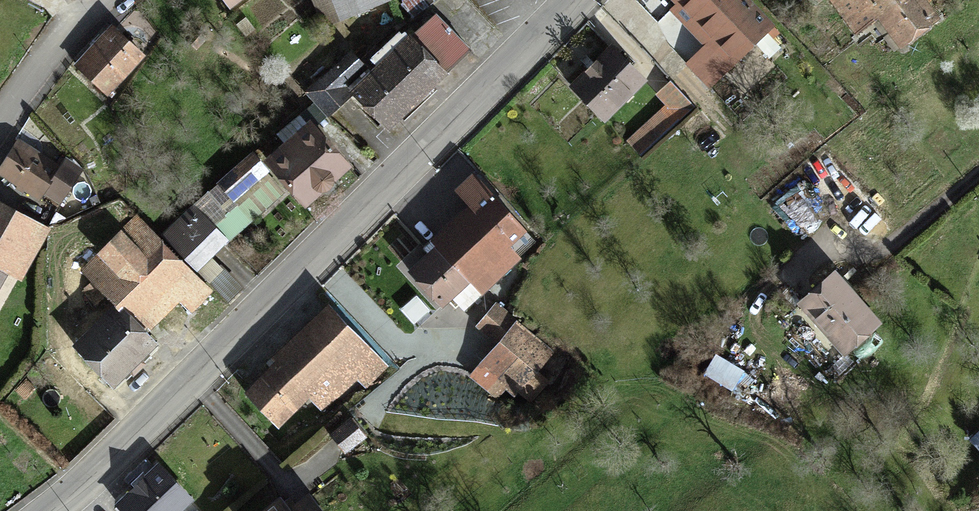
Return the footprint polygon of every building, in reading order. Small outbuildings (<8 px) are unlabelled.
[(352,15),(392,0),(345,0),(352,15)] [(403,7),(413,19),(436,0),(412,0),(403,7)] [(715,42),(678,3),(675,0),(665,0),(668,3),(697,35),(709,47),(715,42)] [(752,8),(745,0),(681,0),(678,3),(715,42),(752,8)] [(879,16),(868,0),(833,0),(858,35),(881,18),(879,16)] [(901,0),(868,0),(879,16),(901,0)] [(923,0),(901,0),(879,16),(881,18),(888,28),(881,32),(886,39),(893,34),(902,47),(938,21),(923,0)] [(773,29),(752,8),(715,42),(709,47),(690,65),(710,86),(773,29)] [(385,64),(419,101),(434,87),(472,52),(437,15),(417,34),(412,29),(404,37),(401,34),(373,60),(380,68),(385,64)] [(143,58),(114,29),(95,48),(77,65),(109,98),(114,93),(110,90),(143,58)] [(204,40),(197,33),(188,42),(195,49),(204,40)] [(606,120),(646,83),(613,49),(594,67),(574,87),(606,120)] [(350,54),(330,72),(344,87),(363,68),(350,54)] [(388,130),(419,101),(385,64),(380,68),(354,93),(388,130)] [(307,93),(328,115),(351,94),(344,87),(330,72),(307,93)] [(683,118),(695,108),(673,82),(661,93),(672,105),(683,118)] [(641,155),(683,118),(672,105),(629,142),(641,155)] [(328,185),(347,167),(314,129),(272,166),(306,204),(328,185)] [(20,187),(26,191),(41,200),(46,191),(63,202),(82,171),(61,158),(56,166),(17,142),(7,159),(0,170),(0,175),(20,187)] [(234,199),(256,181),(243,165),(221,184),(234,199)] [(461,192),(478,212),(508,247),(526,230),(477,178),(461,192)] [(45,226),(0,202),(0,221),(37,241),(45,226)] [(162,235),(189,264),(217,237),(190,208),(162,235)] [(508,247),(478,212),(471,218),(439,247),(470,282),(489,265),(501,277),(519,260),(508,247)] [(98,287),(153,233),(138,218),(83,272),(90,279),(98,287)] [(37,241),(0,221),(0,268),(4,270),(18,277),(37,241)] [(171,289),(190,271),(153,233),(98,287),(106,295),(119,308),(120,307),(136,323),(171,289)] [(470,282),(439,247),(428,257),(410,272),(442,307),(453,297),(470,282)] [(489,265),(470,282),(482,294),(501,277),(489,265)] [(230,301),(242,288),(222,269),(210,281),(230,301)] [(211,292),(190,271),(171,289),(193,311),(211,292)] [(833,273),(800,304),(842,348),(870,322),(846,296),(850,292),(844,286),(833,273)] [(106,295),(98,287),(90,279),(81,289),(96,304),(106,295)] [(470,282),(453,297),(464,310),(482,294),(470,282)] [(870,322),(842,348),(847,353),(879,323),(850,292),(846,296),(870,322)] [(500,341),(516,322),(497,305),(480,323),(500,341)] [(155,343),(136,323),(120,307),(119,308),(78,348),(113,384),(133,365),(155,343)] [(354,377),(376,358),(334,313),(280,364),(304,389),(310,396),(319,406),(354,377)] [(550,352),(516,322),(500,341),(501,342),(534,371),(550,352)] [(516,391),(534,371),(501,342),(483,361),(516,391)] [(386,370),(376,358),(354,377),(365,389),(386,370)] [(304,389),(280,364),(264,380),(249,394),(272,419),(304,389)] [(278,425),(310,396),(304,389),(272,419),(278,425)] [(342,456),(362,442),(349,425),(329,439),(342,456)] [(126,510),(181,510),(185,507),(188,510),(190,510),(194,507),(190,503),(191,502),(160,467),(140,486),(120,504),(126,510)] [(305,503),(294,510),(311,510),(305,503)]
